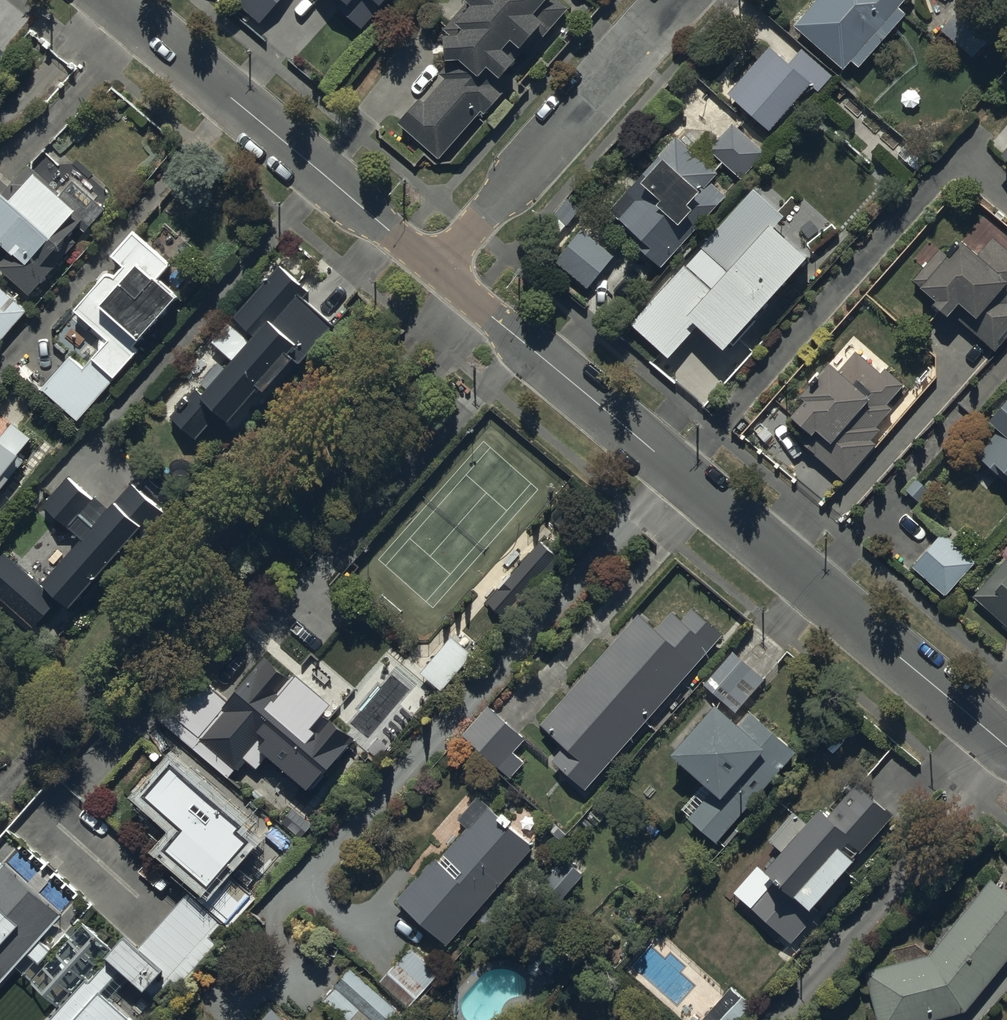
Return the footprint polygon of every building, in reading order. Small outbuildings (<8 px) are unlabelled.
[(279,0),(234,0),(260,22),(279,0)] [(338,5),(363,27),(386,0),(342,0),(338,5)] [(567,6),(568,5),(561,0),(472,0),(464,10),(460,8),(445,27),(449,59),(438,72),(445,78),(426,101),(419,95),(399,120),(443,156),(481,111),(483,113),(504,89),(497,83),(525,50),(529,53),(567,6)] [(792,23),(841,67),(851,56),(860,64),(907,12),(897,3),(899,0),(813,0),(792,23)] [(787,62),(768,45),(727,90),(770,129),(811,83),(817,88),(831,73),(801,47),(787,62)] [(731,124),(710,150),(743,177),(764,152),(731,124)] [(660,265),(722,192),(708,180),(717,170),(671,132),(606,210),(634,234),(629,239),(660,265)] [(999,152),(1006,159),(1006,142),(999,152)] [(77,239),(71,233),(78,225),(86,232),(109,206),(105,202),(109,197),(72,163),(60,163),(46,152),(35,165),(30,161),(11,183),(0,174),(0,240),(10,248),(0,261),(0,270),(30,295),(77,239)] [(722,346),(804,249),(775,225),(785,214),(747,182),(697,241),(725,266),(708,286),(680,261),(628,321),(669,356),(696,324),(722,346)] [(77,419),(138,348),(133,343),(192,276),(134,226),(111,252),(124,263),(115,274),(107,267),(73,307),(108,338),(84,365),(70,353),(40,387),(77,419)] [(612,252),(583,227),(555,259),(584,284),(612,252)] [(992,236),(979,253),(960,238),(947,254),(938,246),(911,279),(934,298),(932,301),(946,312),(947,311),(997,351),(1006,339),(1006,247),(992,236)] [(304,296),(309,289),(279,263),(235,315),(255,332),(249,339),(228,322),(212,342),(232,359),(204,392),(196,385),(170,415),(198,438),(219,413),(231,423),(299,343),(311,354),(336,324),(304,296)] [(0,285),(0,341),(27,308),(0,285)] [(838,369),(827,359),(798,392),(803,397),(789,413),(808,430),(799,440),(843,478),(875,442),(870,438),(880,427),(876,424),(892,406),(887,402),(904,383),(884,366),(879,371),(855,350),(838,369)] [(985,416),(998,428),(976,452),(1004,477),(1006,473),(1006,474),(1006,392),(985,416)] [(24,459),(17,454),(32,436),(13,421),(2,435),(0,434),(0,488),(24,459)] [(142,525),(147,529),(164,509),(131,481),(108,508),(93,494),(92,496),(67,475),(42,504),(65,524),(26,569),(4,550),(0,554),(0,599),(33,628),(60,598),(71,607),(142,525)] [(944,594),(975,561),(941,530),(938,533),(906,504),(895,516),(929,546),(912,564),(944,594)] [(508,619),(561,559),(552,551),(556,546),(543,535),(511,573),(507,570),(495,584),(499,587),(487,601),(508,619)] [(970,593),(1006,627),(1006,560),(1003,556),(970,593)] [(584,788),(722,633),(692,607),(683,618),(672,608),(655,627),(639,613),(541,723),(564,744),(551,758),(584,788)] [(474,652),(452,635),(421,672),(443,690),(474,652)] [(735,711),(763,676),(772,666),(763,658),(753,670),(730,651),(703,684),(735,711)] [(223,677),(210,693),(208,695),(222,707),(195,737),(209,750),(236,773),(260,744),(310,787),(355,735),(347,729),(348,728),(328,711),(347,688),(319,664),(297,689),(290,682),(295,677),(268,653),(237,689),(223,677)] [(737,723),(713,701),(669,748),(704,781),(678,808),(714,841),(791,760),(777,747),(783,740),(750,709),(737,723)] [(488,704),(461,733),(508,778),(525,760),(515,751),(525,740),(488,704)] [(244,821),(173,761),(147,792),(184,823),(165,845),(208,881),(195,895),(232,926),(259,895),(227,869),(252,840),(238,829),(244,821)] [(889,813),(856,783),(831,811),(821,803),(806,820),(792,808),(767,836),(780,848),(763,867),(775,879),(750,906),(790,943),(819,911),(811,903),(855,855),(854,853),(889,813)] [(448,945),(534,846),(510,825),(505,832),(489,818),(495,810),(477,794),(457,817),(467,826),(440,858),(437,856),(398,901),(391,895),(378,910),(401,931),(414,915),(448,945)] [(553,907),(583,873),(563,856),(534,891),(553,907)] [(19,857),(10,867),(4,862),(0,867),(0,983),(26,952),(40,964),(52,951),(39,939),(53,924),(63,913),(61,911),(69,901),(19,857)] [(1006,955),(1006,890),(991,877),(927,953),(864,968),(877,1019),(920,1019),(964,1009),(1006,955)] [(125,932),(106,952),(112,957),(89,981),(85,977),(45,1019),(133,1019),(102,991),(124,968),(146,988),(164,968),(125,932)] [(440,973),(412,947),(381,981),(408,1007),(440,973)] [(352,968),(322,1000),(343,1019),(389,1019),(398,1010),(352,968)] [(731,984),(700,1019),(744,1019),(756,1006),(731,984)] [(273,1007),(261,1019),(287,1019),(273,1007)]
